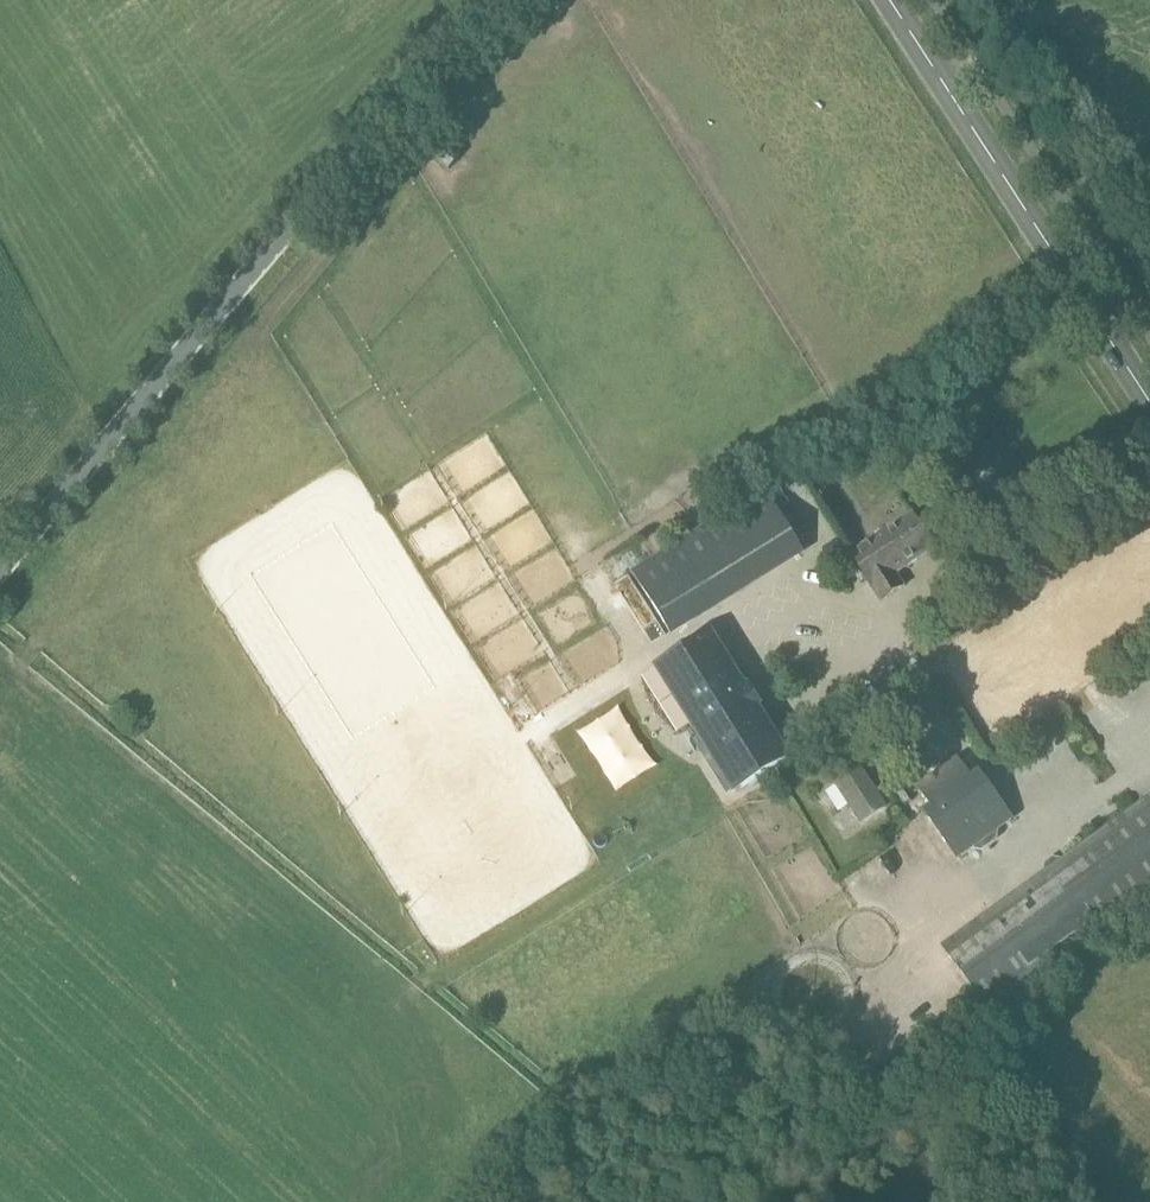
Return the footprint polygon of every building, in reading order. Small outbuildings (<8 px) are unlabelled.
[(449,171),(461,157),(450,147),(438,162),(449,171)] [(633,571),(670,632),(802,551),(765,491),(633,571)] [(935,550),(913,515),(850,554),(854,561),(849,564),(863,586),(869,582),(881,601),(904,587),(896,574),(935,550)] [(710,637),(659,669),(736,793),(788,760),(756,710),(760,707),(749,689),(745,692),(710,637)] [(933,807),(925,813),(959,859),(1013,820),(979,774),(971,779),(958,760),(919,788),(933,807)] [(886,808),(861,769),(838,785),(863,823),(886,808)] [(942,947),(990,1012),(1149,897),(1149,796),(942,947)]
